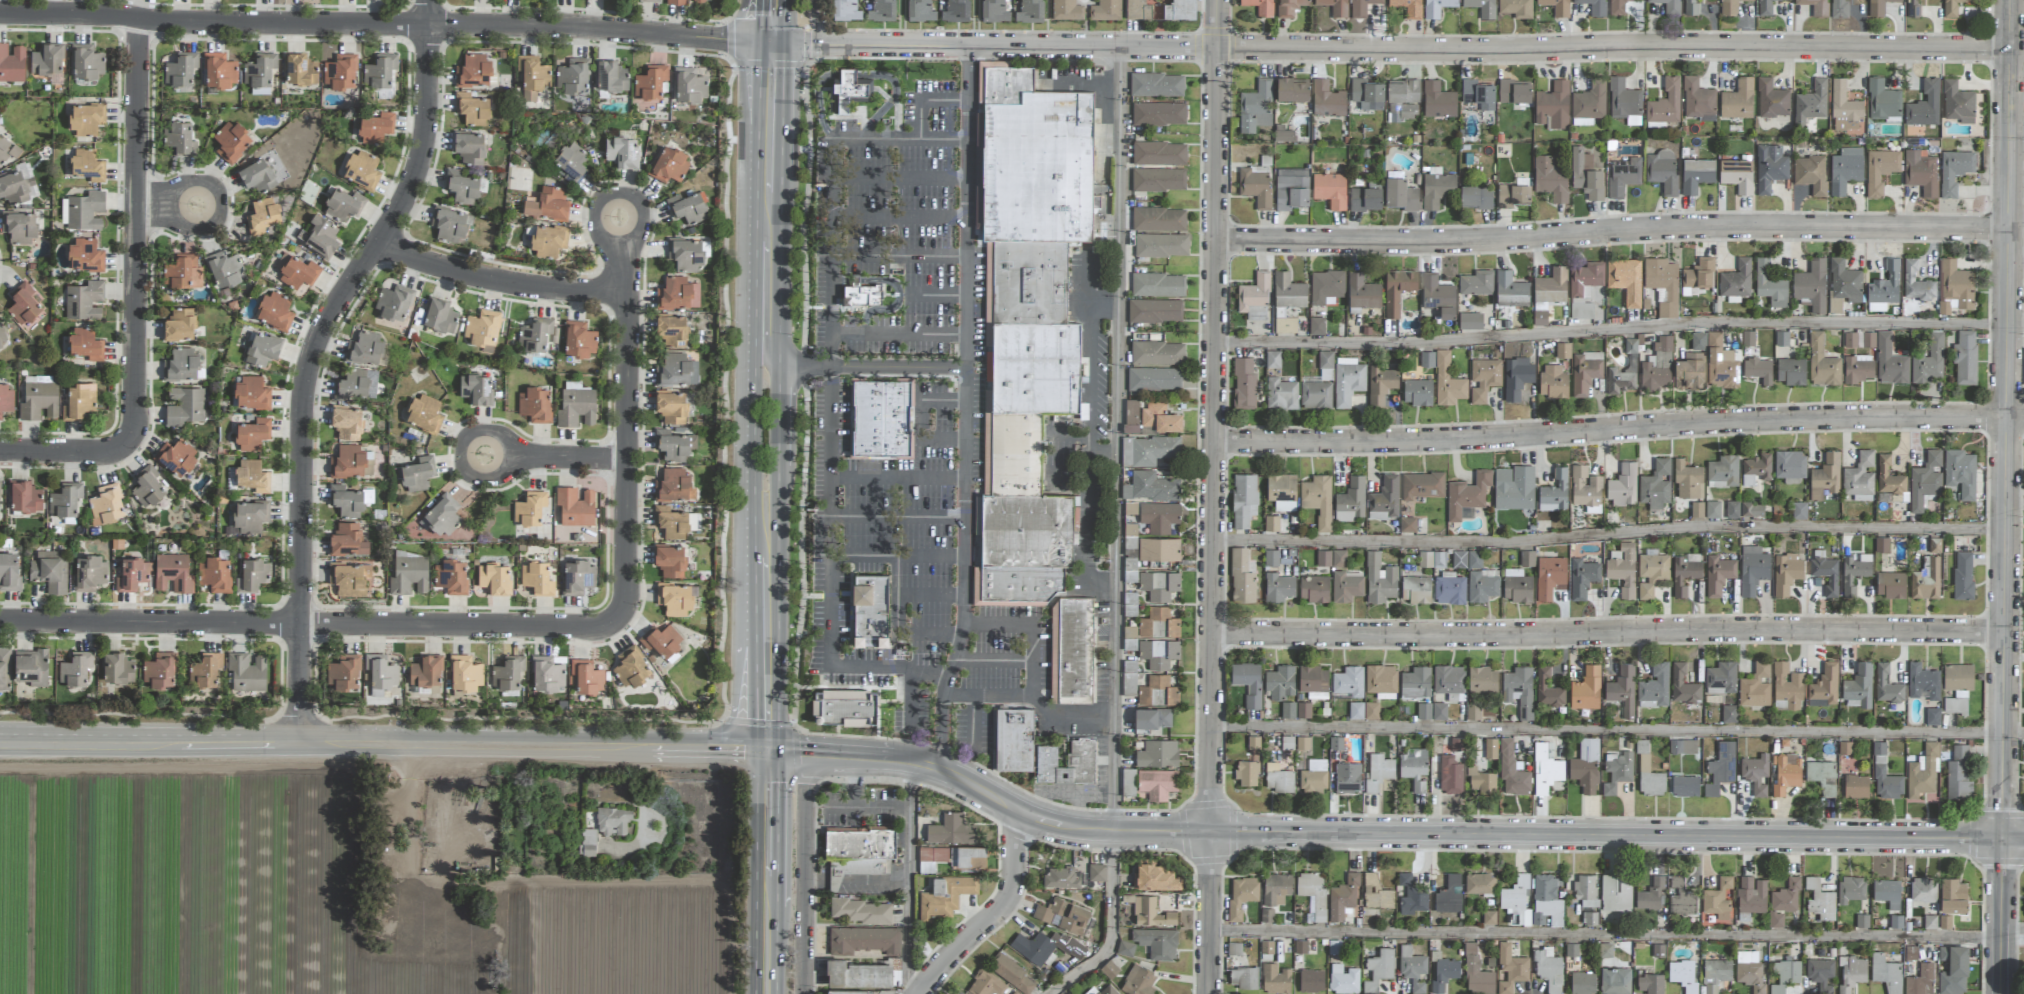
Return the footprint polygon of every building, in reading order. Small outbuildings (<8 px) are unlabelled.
[(834,21),(862,21),(861,11),(856,11),(856,0),(833,0),(834,21)] [(872,11),(867,11),(867,21),(894,21),(894,0),(873,0),(872,11)] [(936,21),(936,12),(930,12),(930,0),(909,0),(909,21),(936,21)] [(969,0),(947,0),(947,12),(941,12),(941,22),(968,22),(969,0)] [(1010,23),(1010,12),(1004,12),(1004,0),(983,0),(982,22),(1010,23)] [(1042,0),(1020,0),(1019,12),(1015,12),(1015,23),(1042,23),(1042,0)] [(1083,20),(1083,5),(1075,5),(1075,0),(1052,0),(1052,20),(1083,20)] [(1121,0),(1098,0),(1098,6),(1090,5),(1089,20),(1120,21),(1121,0)] [(1126,19),(1151,20),(1152,5),(1143,5),(1143,0),(1126,0),(1126,19)] [(1196,0),(1172,0),(1172,4),(1164,4),(1163,20),(1195,20),(1196,0)] [(1239,6),(1256,7),(1256,18),(1272,18),(1272,0),(1239,0),(1239,6)] [(1310,0),(1279,0),(1278,18),(1296,19),(1296,6),(1309,6),(1310,0)] [(1332,6),(1331,18),(1346,18),(1347,0),(1313,0),(1313,6),(1332,6)] [(1366,19),(1366,4),(1384,5),(1384,0),(1352,0),(1351,19),(1366,19)] [(1406,7),(1406,20),(1421,20),(1421,0),(1387,0),(1387,7),(1406,7)] [(1425,19),(1439,19),(1440,7),(1457,8),(1457,0),(1425,0),(1425,19)] [(1480,7),(1479,21),(1494,21),(1495,0),(1462,0),(1462,7),(1480,7)] [(1498,14),(1514,15),(1514,19),(1532,19),(1532,0),(1498,0),(1498,14)] [(1554,5),(1554,17),(1568,18),(1569,0),(1536,0),(1536,5),(1554,5)] [(1591,17),(1605,17),(1605,0),(1573,0),(1573,4),(1591,4),(1591,17)] [(1643,0),(1610,0),(1609,16),(1625,16),(1625,1),(1643,1),(1643,0)] [(1665,17),(1679,16),(1679,0),(1647,0),(1647,3),(1665,3),(1665,17)] [(1684,15),(1699,16),(1699,4),(1695,3),(1695,0),(1684,0),(1684,15)] [(1737,16),(1738,1),(1754,1),(1754,0),(1721,0),(1721,16),(1737,16)] [(1772,17),(1772,1),(1790,1),(1790,0),(1758,0),(1758,17),(1772,17)] [(1813,5),(1812,17),(1827,17),(1827,0),(1795,0),(1795,5),(1813,5)] [(1847,0),(1832,0),(1831,19),(1847,19),(1847,0)] [(1884,17),(1884,2),(1902,2),(1902,0),(1869,0),(1869,17),(1884,17)] [(1907,17),(1920,17),(1920,5),(1917,5),(1917,0),(1907,0),(1907,17)] [(1957,2),(1975,3),(1975,0),(1944,0),(1943,18),(1957,18),(1957,2)] [(24,82),(24,46),(12,46),(12,55),(7,55),(7,43),(0,43),(0,81),(24,82)] [(61,45),(40,44),(40,52),(31,52),(30,74),(61,75),(61,45)] [(104,74),(105,53),(92,53),(93,44),(73,44),(72,79),(97,79),(97,74),(104,74)] [(198,53),(176,53),(177,63),(164,63),(164,84),(172,84),(172,87),(193,86),(192,68),(198,68),(198,53)] [(237,61),(225,62),(225,53),(204,53),(205,89),(229,88),(229,83),(237,83),(237,61)] [(271,87),(271,69),(277,69),(277,54),(255,53),(255,64),(244,63),(243,86),(271,87)] [(285,84),(317,85),(318,62),(305,62),(305,54),(286,54),(285,84)] [(324,62),(323,88),(354,89),(355,54),(335,54),(335,63),(324,62)] [(363,87),(392,87),(392,70),(397,70),(397,54),(376,54),(376,65),(363,65),(363,87)] [(455,66),(455,86),(491,85),(490,62),(485,62),(485,54),(463,54),(463,66),(455,66)] [(522,72),(522,102),(536,102),(536,89),(550,89),(550,66),(538,66),(538,56),(517,55),(517,72),(522,72)] [(555,92),(586,93),(587,58),(568,58),(568,67),(556,67),(555,92)] [(628,69),(616,69),(616,61),(598,61),(597,90),(628,90),(628,69)] [(634,75),(633,99),(665,99),(666,67),(646,67),(646,75),(634,75)] [(695,67),(675,68),(676,103),(700,103),(700,98),(707,98),(707,76),(696,77),(695,67)] [(986,67),(983,498),(980,498),(979,599),(1057,601),(1061,596),(1064,592),(1064,568),(1072,568),(1072,497),(1041,496),(1041,414),(1080,414),(1081,324),(1067,324),(1068,241),(1092,241),(1093,92),(1033,91),(1034,68),(986,67)] [(837,114),(855,115),(855,102),(875,102),(875,80),(857,80),(857,70),(838,70),(837,114)] [(1131,74),(1130,96),(1184,97),(1184,75),(1131,74)] [(1679,122),(1679,76),(1665,76),(1664,101),(1645,100),(1645,122),(1679,122)] [(1684,116),(1715,117),(1716,89),(1698,89),(1698,76),(1684,76),(1684,116)] [(1610,117),(1641,117),(1642,90),(1624,90),(1624,77),(1610,77),(1610,117)] [(1721,92),(1720,117),(1752,118),(1753,77),(1737,77),(1737,93),(1721,92)] [(1789,90),(1771,90),(1771,77),(1758,77),(1759,117),(1790,117),(1789,90)] [(1240,93),(1239,134),(1255,134),(1255,126),(1270,126),(1271,79),(1257,78),(1256,93),(1240,93)] [(1276,102),(1308,102),(1309,83),(1291,82),(1291,78),(1277,78),(1276,102)] [(1384,84),(1366,84),(1366,79),(1351,78),(1350,101),(1360,102),(1360,110),(1383,111),(1384,84)] [(1826,117),(1826,78),(1813,78),(1813,94),(1795,94),(1794,124),(1804,125),(1804,117),(1826,117)] [(1884,78),(1869,78),(1869,120),(1900,120),(1901,91),(1883,90),(1884,78)] [(1939,125),(1938,78),(1924,78),(1924,102),(1904,103),(1905,125),(1939,125)] [(1328,79),(1313,79),(1312,115),(1345,116),(1346,92),(1328,92),(1328,79)] [(1461,103),(1480,103),(1479,111),(1494,111),(1494,85),(1477,85),(1477,80),(1462,79),(1461,103)] [(1531,103),(1530,84),(1515,84),(1515,79),(1498,80),(1499,104),(1531,103)] [(1863,101),(1845,101),(1845,79),(1832,79),(1832,130),(1858,130),(1858,119),(1863,119),(1863,101)] [(1943,119),(1960,119),(1959,123),(1974,124),(1975,92),(1957,91),(1957,79),(1944,79),(1943,119)] [(1419,104),(1419,80),(1403,80),(1403,82),(1388,82),(1387,122),(1399,122),(1399,119),(1416,119),(1416,103),(1419,104)] [(1457,92),(1440,92),(1439,80),(1423,81),(1424,117),(1457,117),(1457,92)] [(1568,129),(1568,80),(1552,80),(1552,92),(1535,92),(1535,124),(1548,124),(1548,129),(1568,129)] [(1572,92),(1572,126),(1593,126),(1593,118),(1605,118),(1605,81),(1590,81),(1590,93),(1572,92)] [(487,125),(488,99),(470,98),(470,92),(455,92),(455,125),(487,125)] [(1132,125),(1186,126),(1186,104),(1133,103),(1132,125)] [(71,136),(97,137),(97,124),(103,124),(104,106),(71,105),(71,136)] [(360,117),(359,143),(383,145),(384,134),(392,134),(393,113),(379,112),(379,118),(360,117)] [(230,119),(212,137),(221,145),(215,152),(229,166),(253,141),(230,119)] [(192,122),(169,122),(168,146),(172,146),(172,155),(197,155),(197,141),(191,141),(192,122)] [(483,165),(484,134),(454,133),(453,153),(461,154),(461,165),(483,165)] [(20,150),(12,142),(10,145),(0,136),(0,172),(20,150)] [(613,169),(636,169),(636,138),(605,139),(605,161),(613,161),(613,169)] [(581,165),(588,155),(569,141),(549,167),(574,185),(586,169),(581,165)] [(1132,165),(1186,166),(1186,143),(1133,143),(1132,165)] [(1757,195),(1770,196),(1770,180),(1788,180),(1789,157),(1781,157),(1781,146),(1757,145),(1757,195)] [(669,178),(680,183),(691,160),(664,146),(649,176),(665,184),(669,178)] [(1602,170),(1592,170),(1592,154),(1583,155),(1583,147),(1571,147),(1571,189),(1585,188),(1585,201),(1603,201),(1602,170)] [(1830,196),(1845,197),(1846,181),(1862,182),(1863,148),(1842,148),(1842,156),(1831,155),(1830,196)] [(95,149),(72,149),(72,177),(89,176),(90,183),(105,183),(104,161),(95,161),(95,149)] [(373,192),(381,173),(374,170),(379,159),(355,149),(342,179),(373,192)] [(1926,151),(1905,150),(1904,185),(1922,186),(1922,198),(1936,198),(1937,156),(1926,156),(1926,151)] [(1882,199),(1882,174),(1900,174),(1901,152),(1867,151),(1867,198),(1882,199)] [(1645,182),(1663,183),(1662,197),(1676,197),(1677,152),(1646,152),(1645,182)] [(1975,153),(1941,152),(1941,198),(1956,198),(1956,174),(1975,174),(1975,153)] [(1568,204),(1566,167),(1553,167),(1553,155),(1534,156),(1535,193),(1551,193),(1552,204),(1568,204)] [(1609,199),(1623,199),(1623,185),(1640,185),(1641,158),(1629,157),(1629,164),(1609,164),(1609,199)] [(1793,184),(1812,184),(1812,197),(1825,197),(1825,157),(1793,157),(1793,184)] [(245,189),(254,186),(258,194),(276,186),(265,158),(237,170),(245,189)] [(1715,160),(1682,160),(1682,195),(1697,196),(1697,183),(1714,184),(1715,160)] [(1751,196),(1752,161),(1719,161),(1719,184),(1737,184),(1737,195),(1751,196)] [(1239,196),(1255,196),(1256,211),(1270,211),(1269,166),(1238,167),(1239,196)] [(444,191),(454,191),(453,204),(476,206),(478,178),(462,177),(462,170),(446,169),(444,191)] [(1132,191),(1185,191),(1186,170),(1132,169),(1132,191)] [(1275,211),(1290,211),(1291,206),(1308,207),(1309,170),(1276,169),(1275,211)] [(6,197),(9,205),(38,196),(32,178),(23,181),(20,170),(0,177),(0,199),(6,197)] [(1329,211),(1345,211),(1345,175),(1312,174),(1312,199),(1329,200),(1329,211)] [(1456,175),(1423,174),(1422,211),(1438,211),(1439,197),(1456,197),(1456,175)] [(1418,188),(1406,188),(1406,178),(1385,179),(1385,207),(1404,207),(1404,212),(1418,212),(1418,188)] [(1512,209),(1512,204),(1530,205),(1530,186),(1498,185),(1497,209),(1512,209)] [(323,213),(343,222),(347,213),(358,218),(366,200),(335,186),(323,213)] [(563,187),(539,186),(539,202),(523,201),(522,217),(567,220),(568,198),(562,198),(563,187)] [(1492,208),(1492,186),(1461,187),(1461,208),(1492,208)] [(1349,211),(1381,211),(1382,189),(1350,189),(1349,211)] [(66,229),(102,230),(102,218),(92,218),(92,212),(104,212),(105,191),(87,191),(87,197),(67,196),(66,229)] [(665,200),(674,221),(684,216),(687,226),(709,217),(698,192),(681,199),(679,193),(665,200)] [(245,216),(250,237),(265,234),(263,227),(280,223),(274,197),(252,202),(254,214),(245,216)] [(469,214),(434,206),(430,226),(438,228),(435,239),(457,244),(458,237),(464,238),(469,214)] [(1186,209),(1132,209),(1133,231),(1186,231),(1186,209)] [(37,243),(37,223),(34,223),(34,213),(1,213),(1,233),(9,233),(9,243),(37,243)] [(302,246),(330,259),(338,241),(333,239),(339,227),(315,216),(302,246)] [(532,257),(556,259),(557,248),(567,249),(568,229),(534,226),(532,257)] [(1135,256),(1189,257),(1189,235),(1135,234),(1135,256)] [(104,271),(105,251),(95,250),(96,239),(74,238),(74,246),(69,246),(69,271),(104,271)] [(697,272),(697,266),(703,266),(704,240),(668,239),(668,261),(676,261),(675,272),(697,272)] [(201,288),(202,267),(196,266),(196,256),(180,255),(181,250),(166,250),(165,287),(201,288)] [(237,254),(226,258),(223,250),(205,257),(218,291),(240,283),(238,276),(245,273),(237,254)] [(322,268),(309,260),(306,264),(283,252),(274,268),(282,273),(278,280),(297,291),(302,281),(311,287),(322,268)] [(1682,296),(1695,296),(1695,287),(1713,287),(1713,257),(1698,257),(1698,268),(1681,268),(1682,296)] [(1719,273),(1719,296),(1750,296),(1751,257),(1738,257),(1737,273),(1719,273)] [(1787,308),(1788,281),(1767,280),(1768,258),(1756,257),(1755,296),(1770,297),(1769,308),(1787,308)] [(1862,271),(1844,271),(1844,257),(1830,257),(1830,314),(1843,314),(1843,303),(1862,303),(1862,271)] [(1678,264),(1667,264),(1667,258),(1644,259),(1644,289),(1660,288),(1660,299),(1658,299),(1658,318),(1678,318),(1678,264)] [(1825,314),(1825,258),(1810,258),(1810,273),(1792,273),(1793,298),(1811,298),(1811,314),(1825,314)] [(1898,303),(1899,259),(1887,258),(1886,281),(1867,281),(1867,311),(1886,312),(1886,303),(1898,303)] [(1956,258),(1941,258),(1941,302),(1939,302),(1939,315),(1950,315),(1950,309),(1974,309),(1974,271),(1956,271),(1956,258)] [(1641,260),(1607,259),(1607,288),(1625,288),(1625,308),(1640,309),(1641,260)] [(1904,297),(1917,297),(1917,300),(1936,299),(1935,281),(1914,281),(1914,272),(1917,272),(1917,259),(1904,259),(1904,297)] [(1604,262),(1585,262),(1585,268),(1571,267),(1570,319),(1593,319),(1593,303),(1584,303),(1584,297),(1590,297),(1590,286),(1603,286),(1604,262)] [(1566,267),(1551,266),(1551,278),(1534,278),(1533,326),(1547,326),(1547,305),(1551,306),(1551,302),(1565,302),(1566,267)] [(1458,294),(1492,295),(1493,271),(1474,270),(1474,276),(1459,276),(1458,294)] [(1529,283),(1511,282),(1511,270),(1496,270),(1496,306),(1529,306),(1529,283)] [(1238,285),(1237,313),(1247,313),(1246,320),(1268,320),(1268,271),(1256,271),(1255,286),(1238,285)] [(1306,307),(1307,284),(1289,284),(1289,271),(1274,271),(1274,307),(1280,307),(1279,314),(1275,314),(1275,335),(1296,335),(1296,318),(1284,318),(1284,307),(1306,307)] [(1345,272),(1311,271),(1310,305),(1334,305),(1334,297),(1344,297),(1345,272)] [(1385,319),(1400,319),(1400,291),(1417,291),(1417,271),(1385,271),(1385,319)] [(1363,272),(1348,272),(1348,307),(1381,307),(1381,284),(1363,284),(1363,272)] [(1455,320),(1454,285),(1437,286),(1437,272),(1421,272),(1422,308),(1440,308),(1440,320),(1455,320)] [(1132,274),(1132,297),(1185,296),(1185,273),(1132,274)] [(699,283),(686,283),(686,276),(664,277),(665,289),(656,289),(656,309),(699,309),(699,283)] [(35,292),(24,280),(9,296),(15,302),(6,311),(23,328),(42,309),(30,297),(35,292)] [(65,319),(101,320),(101,308),(91,307),(91,302),(103,302),(104,281),(86,281),(86,286),(66,286),(65,319)] [(412,291),(396,285),(394,292),(381,287),(373,312),(402,322),(412,291)] [(880,307),(881,287),(843,288),(843,304),(880,307)] [(287,331),(294,313),(286,310),(291,299),(267,289),(255,319),(287,331)] [(421,325),(452,334),(458,313),(449,311),(451,303),(429,297),(421,325)] [(1182,301),(1129,300),(1129,322),(1182,322),(1182,301)] [(163,339),(193,339),(193,309),(171,308),(171,320),(163,320),(163,339)] [(463,337),(469,338),(468,347),(494,350),(498,312),(479,310),(478,317),(465,316),(463,337)] [(1482,313),(1459,313),(1459,329),(1482,330),(1482,313)] [(658,346),(685,347),(686,317),(659,316),(658,346)] [(1324,318),(1309,318),(1310,335),(1324,335),(1324,318)] [(553,335),(553,320),(531,319),(531,328),(523,327),(523,334),(519,334),(518,351),(545,352),(546,334),(553,335)] [(588,357),(588,353),(596,353),(596,331),(586,331),(586,322),(564,321),(563,357),(588,357)] [(88,362),(104,361),(103,340),(94,340),(93,328),(70,329),(70,355),(88,355),(88,362)] [(348,340),(344,361),(379,367),(384,343),(378,342),(380,335),(359,331),(357,342),(348,340)] [(1788,346),(1789,332),(1776,331),(1776,346),(1788,346)] [(1841,358),(1823,358),(1823,331),(1810,331),(1809,385),(1840,385),(1841,358)] [(1956,385),(1976,385),(1977,331),(1958,331),(1957,345),(1953,345),(1953,365),(1956,365),(1956,385)] [(281,341),(252,332),(242,361),(265,368),(267,359),(275,362),(281,341)] [(1739,389),(1739,350),(1721,350),(1721,332),(1708,332),(1708,388),(1739,389)] [(1909,356),(1891,356),(1891,332),(1878,332),(1877,383),(1909,383),(1909,356)] [(1944,332),(1929,332),(1928,355),(1912,355),(1911,383),(1931,384),(1931,378),(1943,378),(1944,332)] [(1706,333),(1692,333),(1692,351),(1706,350),(1706,333)] [(1844,348),(1857,347),(1857,333),(1844,333),(1844,348)] [(1875,333),(1862,333),(1862,347),(1875,348),(1875,333)] [(1671,336),(1655,336),(1654,362),(1641,362),(1641,391),(1659,391),(1659,386),(1671,386),(1671,336)] [(1636,339),(1625,339),(1625,354),(1630,354),(1631,372),(1617,372),(1617,367),(1607,367),(1607,394),(1618,394),(1618,390),(1636,390),(1636,339)] [(1185,342),(1131,342),(1131,365),(1184,365),(1185,342)] [(1570,359),(1570,343),(1556,343),(1556,359),(1570,359)] [(193,348),(171,348),(171,359),(163,359),(163,380),(198,379),(198,355),(193,355),(193,348)] [(1436,405),(1455,406),(1455,399),(1467,399),(1467,379),(1449,379),(1450,350),(1436,350),(1436,405)] [(1318,352),(1318,377),(1302,377),(1301,409),(1331,409),(1332,382),(1333,352),(1318,352)] [(656,386),(696,385),(695,361),(686,361),(685,353),(663,354),(663,365),(655,365),(656,386)] [(1572,398),(1589,398),(1589,379),(1602,379),(1602,353),(1573,353),(1572,398)] [(1704,390),(1704,353),(1685,353),(1684,362),(1675,361),(1675,389),(1704,390)] [(1873,356),(1844,356),(1844,382),(1873,381),(1873,356)] [(1255,374),(1252,374),(1252,358),(1234,358),(1234,409),(1255,410),(1255,374)] [(1365,365),(1356,365),(1356,359),(1335,358),(1335,409),(1351,409),(1351,391),(1365,391),(1365,365)] [(1505,360),(1504,402),(1521,402),(1521,383),(1532,383),(1532,358),(1518,358),(1518,360),(1505,360)] [(1743,377),(1762,377),(1762,386),(1771,386),(1772,361),(1759,360),(1759,358),(1744,358),(1743,377)] [(1806,360),(1777,359),(1777,381),(1785,381),(1785,385),(1805,386),(1806,360)] [(1501,386),(1501,360),(1471,360),(1471,385),(1470,385),(1471,405),(1487,405),(1487,387),(1501,386)] [(1540,397),(1568,398),(1568,373),(1561,373),(1562,365),(1541,365),(1540,397)] [(1398,370),(1379,370),(1380,366),(1369,366),(1369,408),(1385,408),(1385,389),(1398,389),(1398,370)] [(1181,369),(1127,368),(1127,390),(1181,391),(1181,369)] [(366,370),(346,369),(345,379),(336,379),(335,395),(368,397),(369,378),(366,378),(366,370)] [(490,406),(491,376),(460,375),(459,397),(470,397),(470,405),(490,406)] [(262,377),(237,376),(236,408),(270,409),(270,388),(262,388),(262,377)] [(1298,382),(1279,382),(1279,377),(1267,377),(1267,409),(1297,409),(1298,382)] [(914,460),(915,379),(849,378),(848,460),(914,460)] [(1432,405),(1432,380),(1404,380),(1403,405),(1432,405)] [(13,390),(6,390),(6,385),(0,385),(0,421),(1,421),(1,411),(13,411),(13,390)] [(61,421),(83,421),(83,411),(95,412),(96,388),(69,388),(69,406),(62,406),(61,421)] [(165,427),(183,427),(183,421),(203,422),(204,389),(168,388),(168,400),(177,400),(177,406),(166,405),(165,427)] [(530,415),(530,423),(549,423),(550,389),(518,389),(518,415),(530,415)] [(557,427),(577,427),(577,415),(583,415),(583,425),(595,425),(595,389),(561,390),(561,410),(556,410),(557,427)] [(663,424),(685,424),(685,393),(655,392),(655,414),(663,414),(663,424)] [(441,402),(417,393),(405,422),(436,435),(444,416),(436,413),(441,402)] [(1139,400),(1125,400),(1124,433),(1138,433),(1139,400)] [(1182,415),(1166,414),(1166,402),(1146,402),(1146,409),(1141,409),(1140,427),(1155,427),(1155,432),(1181,432),(1182,415)] [(337,440),(360,441),(361,409),(331,408),(330,428),(338,428),(337,440)] [(270,418),(255,418),(254,425),(237,424),(237,451),(260,452),(260,439),(270,440),(270,418)] [(1180,438),(1124,437),(1124,466),(1155,466),(1155,458),(1180,459),(1180,438)] [(179,479),(199,454),(179,438),(172,447),(165,441),(152,458),(179,479)] [(330,476),(372,476),(372,464),(366,464),(366,452),(360,452),(359,445),(338,445),(338,457),(330,457),(330,476)] [(1842,494),(1873,495),(1873,473),(1865,473),(1865,467),(1873,467),(1874,450),(1858,450),(1858,468),(1843,468),(1842,494)] [(1941,450),(1926,450),(1926,468),(1911,468),(1910,514),(1922,514),(1922,494),(1941,495),(1941,473),(1932,473),(1932,467),(1941,467),(1941,450)] [(1945,450),(1944,485),(1960,486),(1960,501),(1975,502),(1975,455),(1964,454),(1964,450),(1945,450)] [(1806,452),(1775,452),(1774,478),(1784,478),(1784,482),(1806,483),(1806,452)] [(1809,500),(1838,501),(1839,452),(1824,452),(1823,470),(1810,469),(1809,500)] [(1742,487),(1754,486),(1754,479),(1771,478),(1770,454),(1759,454),(1759,459),(1742,459),(1742,487)] [(1906,493),(1906,475),(1889,475),(1889,454),(1878,454),(1878,493),(1906,493)] [(404,493),(428,489),(426,476),(436,475),(432,455),(417,457),(418,464),(400,466),(404,493)] [(1738,455),(1719,455),(1719,461),(1707,462),(1707,487),(1738,487),(1738,455)] [(1670,458),(1654,458),(1654,476),(1639,476),(1639,503),(1648,503),(1648,509),(1663,510),(1663,504),(1670,504),(1670,481),(1661,481),(1661,475),(1670,475),(1670,458)] [(1676,498),(1703,498),(1702,467),(1683,467),(1683,458),(1675,459),(1676,498)] [(270,493),(269,472),(260,472),(260,460),(237,460),(237,487),(254,487),(254,493),(270,493)] [(1612,505),(1636,505),(1636,462),(1620,462),(1620,480),(1606,480),(1606,500),(1612,500),(1612,505)] [(147,465),(132,477),(139,486),(131,493),(145,510),(168,490),(147,465)] [(1571,505),(1593,506),(1593,511),(1601,512),(1601,476),(1587,476),(1587,465),(1572,465),(1571,505)] [(1534,509),(1534,466),(1512,466),(1512,469),(1494,469),(1494,509),(1534,509)] [(1538,511),(1566,511),(1567,467),(1555,467),(1555,487),(1538,487),(1538,511)] [(654,480),(654,500),(693,500),(693,476),(684,476),(684,469),(662,469),(662,480),(654,480)] [(1180,500),(1180,479),(1155,479),(1155,470),(1132,470),(1132,486),(1122,486),(1122,500),(1180,500)] [(1485,508),(1485,486),(1491,487),(1492,470),(1475,470),(1475,483),(1447,483),(1447,522),(1461,523),(1461,507),(1485,508)] [(1444,497),(1444,473),(1401,474),(1402,501),(1412,501),(1412,497),(1444,497)] [(1398,474),(1382,474),(1381,494),(1368,493),(1367,519),(1397,519),(1398,474)] [(1257,475),(1233,475),(1233,529),(1249,530),(1249,516),(1256,516),(1257,475)] [(1296,475),(1266,475),(1267,501),(1274,501),(1275,512),(1296,511),(1296,475)] [(1330,475),(1312,476),(1312,482),(1299,482),(1300,509),(1317,509),(1317,533),(1331,533),(1330,475)] [(1335,520),(1364,521),(1364,476),(1348,475),(1347,494),(1335,494),(1335,520)] [(42,514),(42,489),(30,489),(30,482),(10,481),(9,510),(16,510),(16,513),(42,514)] [(61,483),(61,493),(48,493),(49,512),(56,512),(56,518),(64,518),(64,524),(76,524),(75,499),(83,498),(82,482),(61,483)] [(124,516),(116,482),(97,487),(99,496),(88,499),(94,523),(124,516)] [(340,506),(340,518),(362,518),(362,490),(345,491),(344,484),(329,484),(330,506),(340,506)] [(560,526),(594,526),(594,490),(583,490),(583,500),(577,500),(577,487),(555,487),(555,505),(560,505),(560,526)] [(547,492),(525,491),(525,502),(513,502),(513,525),(541,525),(541,507),(547,507),(547,492)] [(448,535),(462,521),(454,512),(460,506),(446,492),(419,519),(437,536),(443,530),(448,535)] [(1706,519),(1720,519),(1720,502),(1706,501),(1706,519)] [(1727,519),(1739,519),(1739,501),(1727,501),(1727,519)] [(1137,502),(1124,503),(1124,536),(1137,536),(1137,502)] [(1806,520),(1807,503),(1794,502),(1794,519),(1806,520)] [(1703,518),(1703,503),(1692,503),(1691,517),(1703,518)] [(1763,503),(1741,503),(1741,517),(1764,517),(1763,503)] [(1180,504),(1140,504),(1140,524),(1148,524),(1148,535),(1170,535),(1170,524),(1180,524),(1180,504)] [(654,539),(687,540),(687,512),(669,512),(669,506),(654,506),(654,539)] [(1415,533),(1416,518),(1400,517),(1400,532),(1415,533)] [(368,555),(368,541),(359,541),(360,523),(337,523),(337,535),(329,535),(329,554),(368,555)] [(1139,561),(1179,561),(1180,539),(1139,538),(1139,561)] [(1889,538),(1875,538),(1874,552),(1888,553),(1889,538)] [(1635,543),(1621,542),(1620,559),(1606,559),(1605,579),(1620,579),(1620,599),(1634,600),(1635,543)] [(684,547),(654,546),(654,567),(662,567),(662,578),(683,578),(684,547)] [(1741,597),(1756,597),(1756,580),(1770,580),(1769,554),(1760,554),(1760,546),(1741,546),(1741,597)] [(1123,547),(1124,582),(1136,582),(1135,547),(1123,547)] [(1248,548),(1231,548),(1231,602),(1255,603),(1255,573),(1247,572),(1248,548)] [(36,552),(36,560),(29,561),(29,581),(47,581),(47,594),(69,594),(68,551),(36,552)] [(1331,566),(1331,551),(1317,551),(1318,566),(1331,566)] [(1346,551),(1333,551),(1332,567),(1346,567),(1346,551)] [(1397,598),(1397,568),(1380,568),(1380,551),(1367,551),(1367,603),(1385,603),(1385,597),(1397,598)] [(1481,568),(1481,551),(1452,552),(1453,568),(1467,568),(1467,569),(1481,568)] [(1535,566),(1534,551),(1520,551),(1521,567),(1535,566)] [(1973,552),(1954,552),(1954,599),(1972,599),(1973,552)] [(21,575),(17,574),(17,553),(0,553),(0,591),(21,591),(21,575)] [(389,595),(412,595),(412,593),(427,594),(428,554),(395,554),(394,578),(389,577),(389,595)] [(1774,597),(1790,597),(1790,580),(1801,580),(1802,555),(1775,554),(1774,597)] [(155,590),(166,590),(166,581),(173,581),(173,593),(193,593),(193,575),(188,575),(188,555),(155,555),(155,590)] [(1669,555),(1639,555),(1638,577),(1648,577),(1647,583),(1639,583),(1638,600),(1654,600),(1654,582),(1669,582),(1669,555)] [(1736,578),(1736,560),(1717,560),(1717,555),(1706,555),(1707,599),(1722,599),(1722,578),(1736,578)] [(1854,597),(1854,577),(1871,577),(1871,555),(1842,556),(1843,598),(1854,597)] [(94,592),(94,583),(107,584),(107,562),(99,561),(99,556),(75,556),(74,592),(94,592)] [(1674,598),(1686,598),(1685,579),(1702,578),(1702,561),(1683,562),(1683,556),(1673,557),(1674,598)] [(1911,599),(1940,599),(1939,557),(1922,557),(1923,572),(1910,572),(1911,599)] [(1566,585),(1566,558),(1537,558),(1536,602),(1552,602),(1553,584),(1566,585)] [(1601,564),(1582,563),(1582,558),(1571,558),(1571,602),(1587,602),(1587,582),(1600,582),(1601,564)] [(115,592),(136,593),(137,582),(149,582),(149,560),(122,559),(121,578),(116,578),(115,592)] [(230,559),(198,559),(198,584),(210,584),(209,593),(229,593),(230,559)] [(1837,559),(1809,560),(1809,576),(1828,576),(1828,585),(1824,585),(1824,598),(1838,598),(1837,559)] [(236,593),(258,593),(257,583),(269,583),(269,560),(242,560),(242,578),(235,578),(236,593)] [(466,560),(440,560),(440,565),(434,565),(434,587),(446,587),(446,595),(465,595),(466,560)] [(583,596),(583,587),(595,587),(595,566),(587,566),(588,561),(561,560),(561,596),(583,596)] [(548,563),(520,563),(521,586),(533,586),(533,596),(554,596),(554,580),(549,581),(548,563)] [(329,564),(328,584),(337,584),(337,596),(365,597),(365,578),(370,578),(371,565),(329,564)] [(508,596),(509,565),(478,564),(477,587),(489,587),(489,595),(508,596)] [(1532,576),(1522,576),(1523,569),(1504,569),(1503,599),(1512,599),(1511,602),(1532,603),(1532,576)] [(1499,596),(1499,570),(1468,570),(1469,603),(1487,603),(1487,596),(1499,596)] [(1333,603),(1351,602),(1351,596),(1364,596),(1363,576),(1345,576),(1345,571),(1332,571),(1333,603)] [(1277,577),(1277,572),(1264,573),(1265,603),(1284,603),(1284,597),(1295,596),(1295,577),(1277,577)] [(1180,573),(1139,573),(1138,591),(1148,591),(1148,603),(1169,603),(1170,591),(1180,591),(1180,573)] [(1906,573),(1877,573),(1876,598),(1905,598),(1906,573)] [(1466,576),(1435,575),(1434,603),(1465,604),(1466,576)] [(887,646),(888,576),(853,576),(853,646),(887,646)] [(1329,576),(1300,576),(1300,601),(1328,602),(1329,576)] [(1431,577),(1402,577),(1402,602),(1431,603),(1431,577)] [(657,605),(665,605),(665,617),(690,617),(690,585),(657,585),(657,605)] [(1057,601),(1057,702),(1091,704),(1092,598),(1061,596),(1057,601)] [(1139,637),(1180,637),(1180,619),(1169,619),(1169,607),(1148,607),(1148,618),(1139,618),(1139,637)] [(659,632),(653,625),(637,640),(648,651),(652,647),(664,660),(684,641),(668,624),(659,632)] [(1137,627),(1123,627),(1124,651),(1137,651),(1137,627)] [(1179,659),(1179,641),(1138,641),(1138,659),(1148,659),(1148,671),(1169,671),(1169,659),(1179,659)] [(616,656),(621,663),(612,669),(623,685),(629,682),(633,688),(642,683),(640,680),(651,672),(633,644),(616,656)] [(10,691),(11,648),(0,648),(0,691),(10,691)] [(48,651),(15,650),(14,681),(30,681),(30,686),(47,687),(48,651)] [(86,685),(87,668),(92,668),(92,652),(71,652),(71,663),(58,662),(58,685),(86,685)] [(102,681),(114,682),(114,684),(134,684),(134,661),(123,660),(123,653),(103,652),(102,681)] [(155,661),(143,661),(142,682),(149,682),(149,687),(173,688),(174,653),(155,652),(155,661)] [(216,686),(216,669),(223,668),(222,653),(201,654),(201,663),(188,663),(189,687),(216,686)] [(248,653),(227,653),(227,671),(232,671),(231,691),(265,691),(266,655),(254,655),(254,665),(248,665),(248,653)] [(397,688),(398,665),(385,665),(385,654),(365,654),(364,669),(371,669),(371,687),(397,688)] [(471,655),(450,655),(451,696),(462,696),(462,692),(475,691),(475,686),(483,686),(482,664),(471,664),(471,655)] [(492,666),(491,686),(498,686),(498,689),(519,690),(519,671),(525,672),(525,656),(503,655),(503,666),(492,666)] [(438,656),(421,656),(421,663),(409,664),(409,687),(439,687),(438,656)] [(564,686),(565,664),(553,664),(553,656),(533,656),(532,691),(557,692),(557,686),(564,686)] [(349,658),(349,660),(340,660),(339,664),(328,663),(328,684),(334,685),(334,690),(339,690),(339,691),(348,691),(349,690),(349,688),(358,688),(359,661),(358,661),(358,658),(349,658)] [(604,670),(592,669),(592,660),(570,660),(569,685),(576,685),(576,693),(604,693),(604,670)] [(1136,696),(1137,661),(1124,661),(1123,696),(1136,696)] [(1770,661),(1754,661),(1754,679),(1739,679),(1738,705),(1769,706),(1770,661)] [(1773,709),(1802,710),(1802,673),(1788,673),(1788,661),(1774,661),(1773,709)] [(1652,662),(1652,681),(1638,680),(1637,706),(1668,707),(1669,663),(1652,662)] [(1701,684),(1684,684),(1685,662),(1672,662),(1671,702),(1701,702),(1701,684)] [(1705,668),(1705,694),(1736,693),(1735,662),(1717,662),(1717,668),(1705,668)] [(1837,662),(1822,662),(1821,683),(1807,683),(1807,700),(1826,700),(1826,704),(1837,704),(1837,662)] [(1872,663),(1855,662),(1855,681),(1844,680),(1843,707),(1871,707),(1872,663)] [(1940,670),(1920,670),(1920,662),(1909,662),(1908,698),(1921,698),(1921,699),(1939,699),(1940,670)] [(1904,684),(1888,684),(1887,663),(1875,663),(1876,702),(1904,701),(1904,684)] [(1230,664),(1230,685),(1246,685),(1246,710),(1260,710),(1260,664),(1230,664)] [(1604,701),(1623,702),(1623,719),(1633,719),(1634,665),(1618,664),(1617,683),(1605,683),(1604,701)] [(1265,691),(1270,691),(1269,700),(1284,700),(1284,695),(1294,695),(1295,666),(1277,665),(1277,672),(1265,671),(1265,691)] [(1570,682),(1570,709),(1599,709),(1600,665),(1584,665),(1584,683),(1570,682)] [(1974,665),(1944,665),(1943,690),(1955,690),(1955,698),(1944,698),(1943,714),(1967,714),(1967,691),(1973,691),(1974,665)] [(1362,666),(1344,667),(1344,673),(1332,673),(1332,699),(1363,698),(1362,666)] [(1365,693),(1396,693),(1396,666),(1366,666),(1365,693)] [(1464,694),(1464,666),(1434,666),(1433,693),(1464,694)] [(1536,667),(1537,705),(1565,705),(1565,688),(1546,688),(1546,679),(1550,679),(1550,666),(1536,667)] [(1328,667),(1299,667),(1298,692),(1307,693),(1307,699),(1327,699),(1328,667)] [(1430,667),(1412,667),(1412,673),(1400,673),(1400,697),(1430,697),(1430,667)] [(1532,721),(1532,667),(1513,667),(1513,672),(1502,672),(1502,701),(1518,701),(1518,721),(1532,721)] [(1468,668),(1469,693),(1498,693),(1497,668),(1468,668)] [(1137,705),(1179,705),(1179,687),(1169,687),(1169,675),(1148,675),(1148,687),(1138,687),(1137,705)] [(876,693),(813,692),(813,724),(876,724),(876,693)] [(1295,719),(1295,703),(1282,702),(1281,718),(1295,719)] [(1349,720),(1364,719),(1363,702),(1349,702),(1349,720)] [(1364,720),(1378,720),(1379,703),(1365,702),(1364,720)] [(1418,720),(1431,719),(1430,703),(1417,704),(1418,720)] [(1447,704),(1433,704),(1432,720),(1446,720),(1447,704)] [(1736,706),(1722,706),(1722,723),(1736,723),(1736,706)] [(996,709),(1033,709),(1032,771),(995,771),(996,709)] [(1171,709),(1135,709),(1135,728),(1171,728),(1171,709)] [(1940,725),(1940,709),(1927,709),(1927,725),(1940,725)] [(1259,749),(1259,737),(1248,737),(1248,749),(1259,749)] [(1330,750),(1343,750),(1343,738),(1330,737),(1330,750)] [(1530,772),(1514,772),(1513,738),(1500,739),(1501,794),(1531,794),(1530,772)] [(1598,739),(1579,738),(1579,759),(1569,759),(1569,780),(1581,780),(1580,795),(1597,795),(1598,739)] [(1497,739),(1485,739),(1485,759),(1496,759),(1497,739)] [(1135,767),(1177,767),(1178,741),(1143,740),(1143,751),(1136,751),(1135,767)] [(1649,740),(1638,740),(1638,795),(1665,795),(1665,773),(1649,773),(1649,740)] [(1670,740),(1669,754),(1697,754),(1697,741),(1670,740)] [(1094,783),(1094,741),(1070,741),(1070,754),(1066,754),(1066,767),(1056,767),(1056,746),(1036,746),(1036,783),(1094,783)] [(1735,742),(1718,741),(1717,761),(1708,761),(1707,774),(1712,774),(1712,784),(1704,784),(1703,797),(1718,797),(1719,782),(1734,782),(1735,742)] [(1564,761),(1551,761),(1552,743),(1535,742),(1534,796),(1549,796),(1549,780),(1564,781),(1564,761)] [(1851,742),(1839,742),(1839,755),(1851,755),(1851,742)] [(1907,799),(1918,799),(1918,792),(1934,793),(1934,767),(1938,767),(1939,742),(1924,742),(1924,756),(1918,756),(1918,763),(1908,763),(1907,799)] [(1885,743),(1875,743),(1874,798),(1902,799),(1903,776),(1885,776),(1885,743)] [(1947,761),(1946,800),(1972,800),(1972,781),(1968,781),(1969,745),(1952,745),(1952,761),(1947,761)] [(1399,777),(1413,778),(1413,793),(1424,793),(1425,778),(1426,778),(1427,751),(1399,750),(1399,777)] [(1632,782),(1633,752),(1623,751),(1623,755),(1605,755),(1605,772),(1610,772),(1610,783),(1603,783),(1602,796),(1616,796),(1616,782),(1632,782)] [(1394,779),(1395,759),(1383,759),(1383,754),(1369,753),(1368,780),(1365,780),(1364,794),(1379,794),(1380,778),(1394,779)] [(1768,753),(1760,753),(1759,759),(1741,759),(1740,780),(1753,780),(1752,798),(1766,798),(1767,784),(1760,784),(1760,777),(1768,778),(1768,753)] [(1462,763),(1454,764),(1454,755),(1440,755),(1440,794),(1463,794),(1462,763)] [(1801,787),(1801,756),(1772,755),(1772,765),(1775,765),(1774,797),(1784,797),(1784,787),(1801,787)] [(1300,791),(1326,792),(1326,760),(1308,760),(1307,771),(1300,771),(1300,791)] [(1258,786),(1258,762),(1237,762),(1236,786),(1258,786)] [(1836,798),(1835,762),(1805,762),(1806,781),(1820,781),(1820,798),(1836,798)] [(1273,793),(1294,793),(1293,771),(1279,771),(1279,763),(1265,763),(1265,788),(1273,788),(1273,793)] [(1360,793),(1361,764),(1336,764),(1335,792),(1360,793)] [(1496,793),(1496,773),(1477,773),(1477,766),(1469,766),(1469,793),(1496,793)] [(1135,769),(1121,769),(1122,796),(1135,796),(1135,769)] [(1148,801),(1167,802),(1167,792),(1178,792),(1178,771),(1138,770),(1137,791),(1148,792),(1148,801)] [(1844,798),(1869,799),(1869,776),(1844,775),(1844,798)] [(1699,796),(1699,777),(1672,776),(1672,796),(1699,796)] [(632,809),(597,808),(597,835),(626,835),(626,819),(632,819),(632,809)] [(927,825),(926,843),(975,844),(976,823),(963,822),(963,812),(943,812),(943,825),(927,825)] [(895,828),(895,858),(825,858),(826,831),(868,831),(868,828),(895,828)] [(595,857),(596,829),(580,829),(579,856),(595,857)] [(934,873),(934,861),(948,861),(948,847),(919,848),(919,873),(934,873)] [(986,847),(950,847),(950,868),(986,868),(986,847)] [(1132,888),(1181,890),(1181,878),(1173,877),(1174,870),(1164,869),(1164,865),(1137,864),(1137,872),(1133,872),(1132,888)] [(1105,865),(1089,865),(1089,882),(1106,881),(1105,865)] [(1074,868),(1045,867),(1045,888),(1080,888),(1080,878),(1074,878),(1074,868)] [(1314,923),(1326,923),(1326,889),(1321,889),(1321,872),(1296,873),(1296,896),(1309,896),(1309,913),(1314,913),(1314,923)] [(1329,922),(1344,922),(1344,907),(1356,907),(1356,886),(1359,886),(1359,872),(1346,873),(1346,886),(1329,886),(1329,922)] [(1393,890),(1379,890),(1378,872),(1364,872),(1365,908),(1394,908),(1393,890)] [(1399,915),(1413,915),(1413,911),(1428,911),(1428,888),(1411,887),(1412,873),(1398,873),(1397,886),(1406,886),(1405,897),(1399,897),(1399,915)] [(1527,873),(1514,873),(1514,888),(1500,888),(1500,911),(1512,911),(1512,923),(1522,923),(1522,926),(1531,926),(1531,909),(1527,909),(1527,873)] [(1460,874),(1446,874),(1446,889),(1434,889),(1435,912),(1460,912),(1460,886),(1460,874)] [(1465,894),(1495,894),(1495,874),(1465,874),(1465,894)] [(1291,875),(1263,875),(1264,906),(1284,905),(1284,895),(1291,895),(1291,875)] [(1563,899),(1556,899),(1556,876),(1534,875),(1533,924),(1545,924),(1545,916),(1550,916),(1549,927),(1562,927),(1563,899)] [(1631,912),(1632,876),(1602,875),(1601,911),(1631,912)] [(1664,876),(1650,876),(1650,892),(1635,892),(1636,909),(1660,909),(1660,888),(1664,888),(1664,876)] [(1684,876),(1669,876),(1670,915),(1695,914),(1695,892),(1684,892),(1684,876)] [(1729,921),(1730,900),(1724,900),(1724,889),(1732,889),(1732,876),(1718,876),(1718,890),(1703,890),(1702,914),(1717,914),(1716,920),(1729,921)] [(1800,877),(1787,876),(1787,890),(1770,890),(1769,927),(1783,928),(1784,912),(1796,912),(1797,890),(1800,890),(1800,877)] [(1754,877),(1740,877),(1740,888),(1737,888),(1736,912),(1766,913),(1766,880),(1754,880),(1754,877)] [(1820,877),(1804,877),(1804,890),(1812,890),(1812,900),(1807,900),(1807,912),(1819,913),(1818,921),(1834,921),(1835,892),(1819,892),(1820,877)] [(1865,899),(1865,877),(1838,877),(1839,905),(1847,905),(1847,900),(1865,899)] [(978,878),(933,878),(933,892),(919,892),(919,917),(952,918),(952,910),(958,910),(958,894),(978,894),(978,878)] [(1241,922),(1242,901),(1258,902),(1258,879),(1230,878),(1229,922),(1241,922)] [(1936,878),(1911,878),(1911,902),(1936,902),(1936,878)] [(1940,912),(1966,913),(1967,884),(1958,884),(1958,879),(1941,878),(1940,912)] [(1900,881),(1873,880),(1873,901),(1900,901),(1900,881)] [(1177,913),(1156,913),(1156,896),(1134,896),(1134,924),(1176,925),(1177,913)] [(1081,937),(1090,910),(1052,897),(1048,908),(1037,904),(1032,918),(1049,924),(1053,914),(1061,917),(1057,928),(1081,937)] [(830,921),(891,922),(891,901),(830,900),(830,921)] [(1261,921),(1273,922),(1273,910),(1261,909),(1261,921)] [(1597,912),(1585,913),(1585,925),(1597,924),(1597,912)] [(1936,916),(1924,916),(1924,929),(1937,929),(1936,916)] [(1951,916),(1939,916),(1939,929),(1952,929),(1951,916)] [(853,955),(853,950),(884,950),(885,956),(901,956),(901,928),(830,929),(830,955),(853,955)] [(1177,930),(1132,929),(1132,944),(1150,944),(1149,960),(1176,961),(1177,930)] [(1042,970),(1053,954),(1051,953),(1057,944),(1038,931),(1030,941),(1018,932),(1008,946),(1042,970)] [(1135,943),(1119,940),(1116,954),(1133,957),(1135,943)] [(1272,941),(1260,941),(1260,958),(1272,958),(1272,941)] [(1466,993),(1494,993),(1494,971),(1478,972),(1478,942),(1465,943),(1466,993)] [(1510,957),(1510,942),(1499,942),(1498,972),(1506,973),(1506,981),(1498,981),(1498,993),(1512,993),(1512,980),(1528,981),(1529,958),(1510,957)] [(1573,944),(1566,945),(1566,956),(1578,956),(1578,946),(1573,946),(1573,944)] [(1612,957),(1612,944),(1599,944),(1599,957),(1612,957)] [(1425,982),(1419,982),(1419,974),(1427,974),(1427,956),(1411,956),(1411,945),(1400,945),(1400,978),(1411,978),(1411,993),(1425,993),(1425,982)] [(1905,959),(1916,959),(1916,946),(1905,947),(1905,959)] [(1938,946),(1938,961),(1949,961),(1949,972),(1939,972),(1939,993),(1967,993),(1967,947),(1938,946)] [(1393,979),(1393,948),(1379,948),(1379,958),(1367,957),(1367,971),(1372,971),(1371,981),(1363,980),(1362,993),(1378,993),(1378,978),(1393,979)] [(1546,993),(1561,993),(1562,957),(1552,957),(1552,949),(1535,948),(1535,977),(1547,977),(1546,993)] [(999,951),(987,967),(1024,993),(1029,993),(1035,985),(1024,976),(1027,972),(999,951)] [(1901,963),(1884,963),(1884,952),(1871,952),(1871,982),(1886,982),(1886,993),(1901,993),(1901,963)] [(1852,982),(1867,982),(1866,957),(1838,958),(1838,966),(1842,966),(1842,986),(1838,986),(1838,993),(1852,993),(1852,982)] [(892,986),(892,964),(845,964),(845,959),(827,959),(827,986),(892,986)] [(1808,959),(1807,982),(1819,982),(1818,993),(1824,993),(1832,993),(1832,985),(1826,985),(1826,978),(1834,978),(1834,960),(1808,959)] [(1444,993),(1445,978),(1459,978),(1460,961),(1433,960),(1433,993),(1444,993)] [(1704,960),(1704,993),(1718,993),(1718,981),(1731,981),(1732,961),(1704,960)] [(1668,961),(1669,982),(1683,981),(1683,993),(1695,993),(1695,961),(1668,961)] [(1800,961),(1774,961),(1774,974),(1778,974),(1779,984),(1770,984),(1770,993),(1785,993),(1785,983),(1800,982),(1800,961)] [(1752,984),(1752,993),(1765,993),(1766,984),(1762,984),(1762,963),(1736,962),(1735,984),(1752,984)] [(1933,963),(1920,962),(1919,977),(1905,977),(1905,993),(1933,993),(1933,963)] [(1290,993),(1291,969),(1278,968),(1278,963),(1262,963),(1261,993),(1290,993)] [(1125,993),(1151,993),(1154,988),(1152,986),(1156,975),(1131,964),(1120,992),(1125,993)] [(1359,968),(1344,968),(1344,964),(1330,964),(1329,992),(1359,993),(1359,968)] [(1008,984),(980,967),(967,988),(977,993),(1002,993),(1008,984)] [(1257,967),(1230,968),(1230,984),(1238,984),(1238,990),(1258,989),(1257,967)] [(1601,968),(1601,993),(1630,993),(1631,969),(1601,968)] [(1299,992),(1324,992),(1324,970),(1300,970),(1299,992)] [(1571,972),(1571,993),(1595,993),(1595,973),(1571,972)] [(1663,975),(1637,975),(1637,990),(1646,990),(1646,993),(1663,993),(1663,975)] [(1108,983),(1096,993),(1118,993),(1108,983)]
